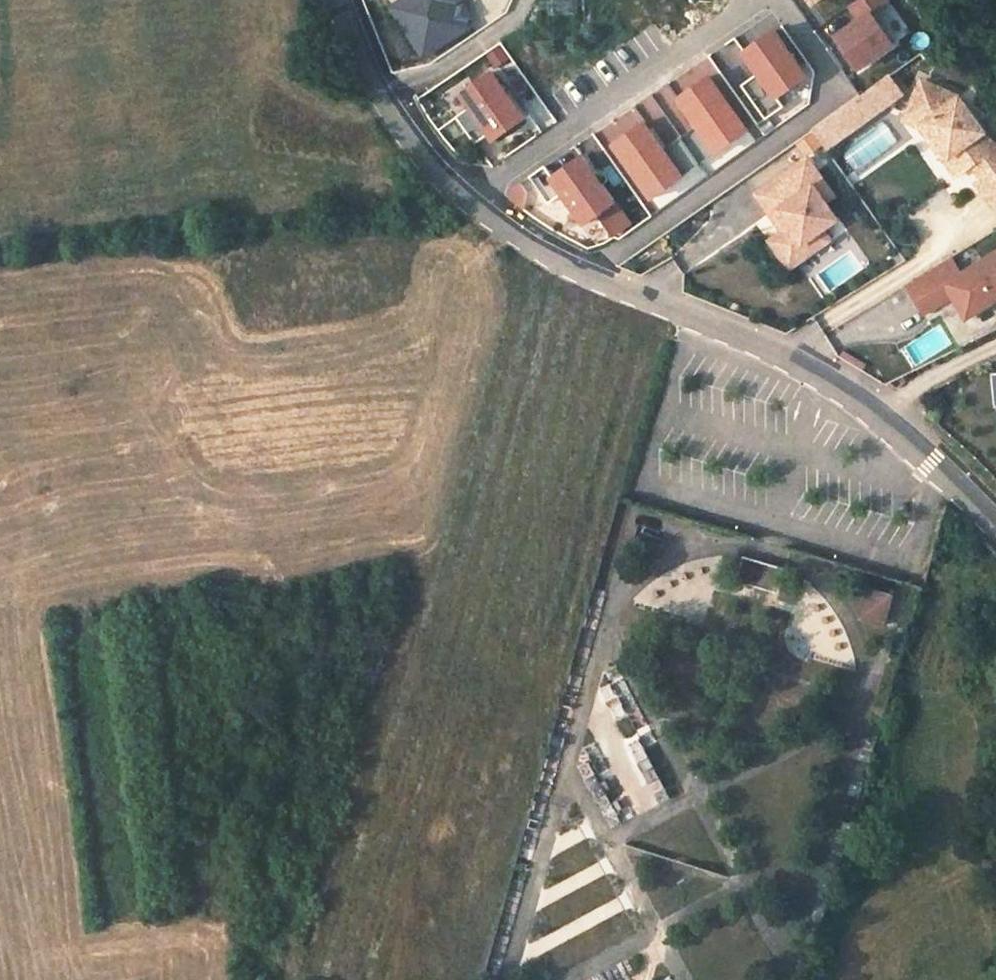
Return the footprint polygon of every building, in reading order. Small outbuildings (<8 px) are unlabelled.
[(880,12),(895,2),(893,0),(859,0),(849,7),(859,21),(839,35),(866,74),(905,47),(880,12)] [(784,105),(821,80),(788,30),(750,55),(784,105)] [(501,71),(466,99),(504,147),(539,119),(501,71)] [(812,134),(825,151),(900,97),(888,80),(812,134)] [(961,98),(923,80),(907,114),(925,122),(940,145),(945,142),(953,154),(943,161),(954,178),(974,164),(981,165),(987,174),(974,183),(995,216),(995,148),(995,149),(961,98)] [(940,145),(925,122),(907,114),(901,121),(919,132),(943,161),(953,154),(945,142),(940,145)] [(566,192),(593,232),(607,222),(618,239),(640,225),(594,158),(562,179),(553,166),(537,177),(554,201),(566,192)] [(838,219),(826,202),(835,196),(808,158),(757,194),(772,215),(779,210),(791,226),(778,234),(798,263),(831,240),(824,229),(838,219)] [(798,263),(778,234),(770,240),(790,268),(798,263)] [(960,276),(950,259),(905,285),(922,315),(952,298),(964,320),(995,302),(995,255),(960,276)] [(780,591),(787,567),(744,555),(737,580),(780,591)] [(882,621),(891,590),(869,584),(860,615),(882,621)]
